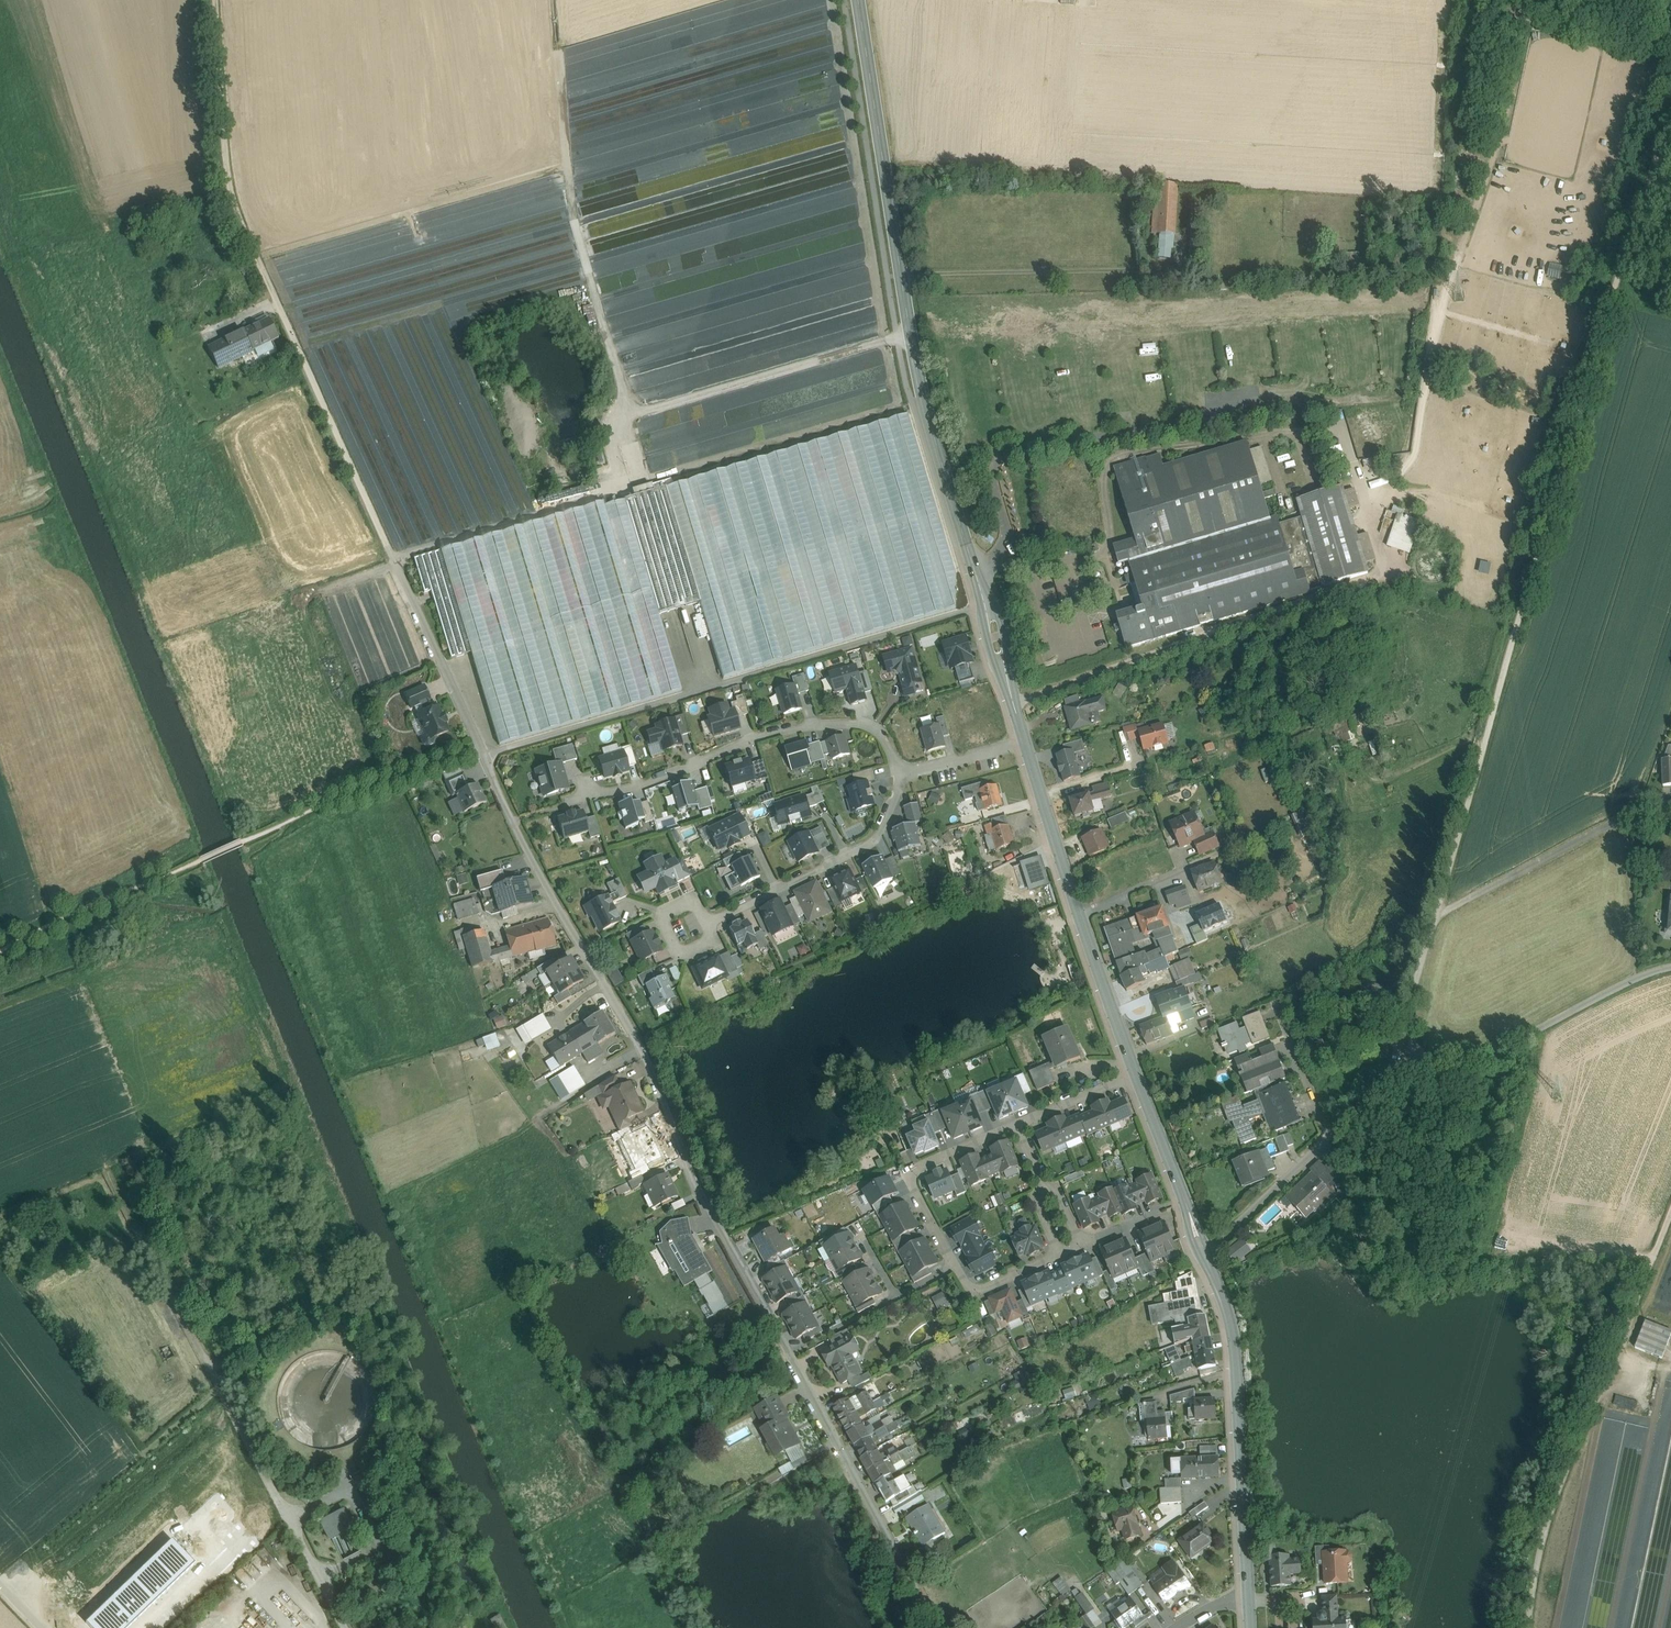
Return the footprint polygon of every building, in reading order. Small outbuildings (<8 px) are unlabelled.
[(1178,185),(1155,183),(1152,233),(1161,233),(1175,234),(1178,185)] [(1175,234),(1161,233),(1159,256),(1170,256),(1171,249),(1173,249),(1175,234)] [(1160,235),(1151,235),(1151,243),(1159,244),(1160,235)] [(1362,260),(1346,260),(1346,269),(1363,269),(1363,268),(1366,268),(1366,263),(1362,264),(1362,260)] [(269,320),(244,332),(253,352),(279,339),(269,320)] [(244,332),(208,349),(218,369),(253,352),(244,332)] [(909,415),(624,500),(623,496),(414,559),(424,593),(431,591),(451,659),(471,653),(499,745),(681,691),(659,614),(700,602),(723,678),(956,608),(957,574),(909,415)] [(653,416),(648,417),(648,416),(637,418),(640,433),(656,430),(653,416)] [(1164,467),(1142,474),(1165,551),(1270,520),(1260,485),(1249,450),(1247,442),(1245,443),(1244,443),(1164,467)] [(1272,481),(1262,447),(1249,450),(1260,485),(1272,481)] [(1160,612),(1144,558),(1165,551),(1142,474),(1164,467),(1160,454),(1146,459),(1145,458),(1114,467),(1135,540),(1114,546),(1118,561),(1128,558),(1132,574),(1128,575),(1131,585),(1139,610),(1117,617),(1127,648),(1181,632),(1174,608),(1160,612)] [(504,477),(507,483),(519,478),(516,472),(504,477)] [(1342,486),(1297,499),(1302,517),(1298,519),(1313,568),(1317,567),(1323,587),(1368,573),(1342,486)] [(568,489),(533,499),(536,508),(571,498),(568,489)] [(1385,546),(1408,553),(1418,520),(1394,513),(1385,546)] [(1165,551),(1144,558),(1160,612),(1174,608),(1193,602),(1194,605),(1275,581),(1275,579),(1293,574),(1278,525),(1279,524),(1277,518),(1270,520),(1165,551)] [(1275,581),(1194,605),(1200,626),(1282,601),(1281,599),(1323,587),(1317,567),(1313,568),(1298,519),(1279,524),(1278,525),(1293,574),(1275,579),(1275,581)] [(1193,602),(1174,608),(1181,632),(1200,626),(1194,605),(1193,602)] [(973,663),(965,638),(944,644),(952,669),(973,663)] [(912,649),(884,657),(888,673),(896,671),(900,673),(905,687),(904,688),(906,696),(923,691),(912,649)] [(857,665),(829,674),(835,694),(847,690),(851,706),(867,701),(857,665)] [(795,685),(798,695),(809,691),(804,674),(792,678),(795,685)] [(1118,683),(1112,692),(1119,697),(1125,687),(1118,683)] [(784,715),(802,709),(798,695),(795,685),(777,691),(784,715)] [(424,686),(404,695),(411,709),(415,707),(426,702),(430,700),(424,686)] [(733,710),(736,718),(748,714),(743,695),(735,697),(737,702),(731,703),(732,711),(733,710)] [(1078,695),(1064,700),(1067,707),(1080,703),(1078,695)] [(1067,707),(1065,708),(1072,731),(1100,723),(1097,712),(1106,710),(1103,698),(1086,703),(1085,702),(1080,703),(1067,707)] [(429,707),(426,702),(415,707),(419,716),(418,717),(426,736),(423,737),(422,741),(424,746),(427,747),(432,745),(435,738),(449,732),(445,724),(447,723),(443,715),(441,716),(438,708),(437,708),(435,704),(429,707)] [(708,718),(714,736),(739,728),(736,718),(733,710),(732,711),(708,718)] [(675,720),(679,736),(690,733),(684,714),(673,718),(673,721),(675,720)] [(1349,715),(1324,726),(1332,748),(1342,745),(1358,739),(1354,729),(1350,718),(1349,715)] [(1356,718),(1355,716),(1350,718),(1354,729),(1360,726),(1357,718),(1356,718)] [(940,726),(943,738),(950,735),(944,717),(937,719),(939,726),(940,726)] [(673,721),(656,726),(657,730),(647,733),(651,745),(660,742),(663,751),(682,746),(679,736),(675,720),(673,721)] [(1163,724),(1139,731),(1140,737),(1144,750),(1155,747),(1155,748),(1157,749),(1161,748),(1162,746),(1162,745),(1168,743),(1163,724)] [(1136,725),(1123,729),(1127,741),(1140,737),(1139,731),(1138,731),(1136,725)] [(943,738),(940,726),(939,726),(922,731),(928,752),(945,747),(943,738)] [(1319,731),(1318,729),(1293,740),(1295,744),(1323,732),(1322,729),(1319,731)] [(845,736),(828,741),(833,760),(850,755),(845,736)] [(1082,740),(1063,746),(1065,753),(1073,751),(1074,754),(1085,751),(1082,740)] [(1293,740),(1284,744),(1286,752),(1296,747),(1295,744),(1293,740)] [(808,741),(785,748),(792,772),(812,766),(811,764),(808,754),(811,753),(809,746),(808,741)] [(826,742),(820,744),(824,755),(824,756),(830,754),(826,742)] [(820,743),(809,746),(811,753),(808,754),(811,764),(825,760),(824,756),(824,755),(820,744),(820,743)] [(572,745),(552,750),(557,765),(560,764),(561,764),(577,760),(572,745)] [(622,752),(628,767),(636,765),(630,746),(621,749),(622,752)] [(1668,746),(1664,759),(1662,759),(1663,786),(1670,786),(1670,746),(1668,746)] [(1065,753),(1056,755),(1059,765),(1058,765),(1060,774),(1062,773),(1064,782),(1081,778),(1074,754),(1073,751),(1065,753)] [(599,759),(605,778),(613,776),(613,777),(621,775),(621,773),(629,771),(628,767),(622,752),(599,759)] [(725,766),(731,787),(754,781),(755,780),(749,764),(748,759),(740,762),(740,760),(732,763),(733,764),(725,766)] [(762,760),(749,764),(755,780),(754,781),(754,783),(768,779),(762,760)] [(557,765),(536,771),(543,796),(568,789),(561,764),(560,764),(557,765)] [(853,776),(856,786),(868,782),(868,783),(875,781),(872,770),(853,776)] [(456,795),(470,788),(463,774),(445,782),(452,797),(456,795)] [(691,781),(679,785),(679,786),(672,789),(678,811),(686,809),(686,810),(697,806),(698,806),(694,791),(691,781)] [(856,786),(848,789),(852,800),(848,801),(851,813),(875,806),(872,797),(874,797),(872,791),(870,791),(868,783),(868,782),(856,786)] [(470,788),(456,795),(464,813),(486,803),(478,784),(470,788)] [(996,786),(983,790),(982,784),(969,788),(972,798),(976,797),(978,804),(977,805),(979,812),(986,810),(986,811),(1002,806),(996,786)] [(1094,793),(1070,800),(1075,817),(1083,815),(1083,817),(1089,815),(1089,814),(1101,810),(1098,800),(1112,796),(1108,784),(1092,788),(1094,793)] [(706,788),(694,791),(698,806),(697,806),(699,811),(712,807),(706,788)] [(969,788),(962,790),(966,801),(973,799),(972,798),(969,788)] [(768,793),(757,796),(758,802),(770,799),(768,793)] [(805,797),(774,806),(780,825),(790,822),(791,825),(802,821),(802,819),(811,816),(805,797)] [(639,801),(631,803),(630,800),(618,804),(620,812),(617,813),(620,821),(623,820),(625,829),(638,825),(637,821),(644,819),(645,819),(640,804),(639,801)] [(647,801),(640,804),(645,819),(644,819),(645,823),(653,821),(647,801)] [(918,804),(904,807),(909,826),(915,824),(915,825),(923,823),(918,804)] [(1134,809),(1114,818),(1118,827),(1138,818),(1134,809)] [(574,812),(566,815),(566,816),(557,819),(563,840),(588,832),(589,832),(585,819),(582,811),(575,813),(574,812)] [(1193,814),(1171,824),(1172,825),(1170,830),(1172,835),(1177,837),(1181,847),(1189,844),(1189,843),(1194,841),(1204,836),(1202,833),(1193,814)] [(594,817),(585,819),(589,832),(588,832),(590,839),(600,836),(594,817)] [(741,836),(732,819),(709,831),(718,850),(727,845),(728,848),(738,843),(737,841),(741,839),(741,836)] [(909,826),(893,830),(894,833),(892,833),(894,843),(896,843),(899,853),(909,851),(910,851),(911,851),(911,850),(921,847),(915,825),(915,824),(909,826)] [(1008,826),(994,830),(993,824),(986,826),(988,836),(993,834),(997,851),(1014,846),(1008,826)] [(808,834),(789,843),(799,863),(818,853),(812,840),(824,834),(821,828),(808,834)] [(1204,836),(1194,841),(1201,855),(1219,847),(1210,829),(1202,833),(1204,836)] [(755,835),(761,847),(770,843),(764,831),(755,835)] [(1101,831),(1083,839),(1090,857),(1109,849),(1101,831)] [(824,834),(812,840),(818,853),(830,847),(824,834)] [(739,853),(722,861),(726,868),(731,866),(743,860),(739,853)] [(743,860),(731,866),(734,873),(733,874),(724,878),(730,892),(759,878),(749,856),(743,860)] [(1026,892),(1048,885),(1039,856),(1017,863),(1026,892)] [(881,857),(864,866),(875,889),(893,881),(892,880),(889,873),(884,862),(881,857)] [(894,857),(884,862),(889,873),(899,869),(894,857)] [(690,876),(682,858),(675,862),(668,865),(675,880),(677,883),(690,876)] [(673,859),(662,864),(659,859),(646,865),(649,871),(647,872),(648,874),(639,878),(645,891),(654,887),(657,894),(675,886),(673,881),(675,880),(668,865),(675,862),(673,859)] [(1215,864),(1192,873),(1198,891),(1211,887),(1212,890),(1220,887),(1219,884),(1222,883),(1215,864)] [(899,869),(889,873),(892,880),(902,875),(899,869)] [(850,870),(830,880),(834,888),(841,903),(861,893),(855,881),(850,870)] [(502,872),(476,879),(480,892),(493,888),(505,884),(502,872)] [(455,875),(457,885),(467,883),(465,873),(455,875)] [(862,878),(855,881),(861,893),(868,890),(862,878)] [(505,884),(493,888),(500,913),(532,904),(524,879),(505,884)] [(612,895),(615,902),(627,896),(618,879),(607,885),(612,895)] [(816,884),(796,893),(798,897),(807,915),(814,912),(817,919),(830,912),(816,884)] [(1185,887),(1166,893),(1170,906),(1189,899),(1185,887)] [(834,888),(827,892),(836,910),(843,906),(841,903),(834,888)] [(606,897),(610,905),(615,902),(612,895),(606,897)] [(592,916),(600,932),(619,922),(610,905),(606,897),(584,907),(589,917),(592,916)] [(807,915),(798,897),(790,901),(792,905),(799,919),(807,915)] [(474,899),(453,906),(458,920),(479,914),(474,899)] [(781,901),(761,911),(772,934),(775,935),(793,927),(791,923),(785,909),(781,901)] [(799,919),(792,905),(785,909),(791,923),(793,927),(801,923),(799,919)] [(1213,913),(1200,918),(1203,924),(1206,923),(1208,928),(1211,938),(1237,927),(1230,907),(1213,913)] [(1172,934),(1163,909),(1138,917),(1145,937),(1154,934),(1161,950),(1146,956),(1150,965),(1153,963),(1166,958),(1167,957),(1173,955),(1178,953),(1172,934)] [(1138,917),(1130,920),(1137,940),(1145,937),(1138,917)] [(548,919),(529,924),(536,949),(527,952),(529,959),(545,955),(544,949),(556,945),(548,919)] [(1130,920),(1104,929),(1112,951),(1129,945),(1129,943),(1137,940),(1130,920)] [(746,922),(740,924),(739,922),(739,921),(738,921),(738,922),(738,923),(733,925),(733,924),(732,925),(731,925),(731,926),(732,925),(733,928),(729,930),(729,929),(728,930),(729,930),(737,946),(736,946),(737,947),(738,947),(737,946),(743,944),(746,950),(746,951),(747,951),(747,950),(756,946),(757,946),(757,945),(756,945),(753,939),(754,938),(754,939),(755,938),(755,937),(754,938),(753,935),(747,922),(747,921),(746,921),(746,922)] [(529,924),(505,931),(510,947),(512,957),(527,952),(536,949),(529,924)] [(472,926),(461,930),(463,937),(474,933),(472,926)] [(644,926),(626,935),(630,943),(631,942),(648,934),(644,926)] [(1208,928),(1177,939),(1175,933),(1172,934),(1178,953),(1211,938),(1208,928)] [(474,933),(463,937),(472,968),(493,962),(490,953),(484,930),(474,933)] [(648,934),(631,942),(641,961),(661,952),(658,946),(659,945),(656,938),(654,938),(651,932),(648,934)] [(761,932),(753,935),(754,938),(755,937),(755,938),(754,939),(754,938),(753,939),(756,945),(757,945),(757,946),(756,946),(759,951),(768,946),(761,932)] [(1129,945),(1112,951),(1116,963),(1134,957),(1129,945)] [(510,947),(490,953),(493,962),(493,963),(512,957),(510,947)] [(728,953),(717,958),(723,972),(734,966),(728,953)] [(1145,953),(1134,957),(1138,970),(1150,965),(1146,956),(1145,953)] [(1134,957),(1116,963),(1121,977),(1138,970),(1134,957)] [(707,960),(699,964),(700,966),(693,970),(702,988),(726,977),(725,976),(723,972),(717,958),(709,962),(707,960)] [(1166,958),(1153,963),(1157,971),(1158,973),(1170,968),(1166,958)] [(554,968),(547,972),(547,973),(554,983),(576,970),(569,959),(554,968)] [(1188,960),(1173,966),(1180,981),(1188,978),(1194,975),(1188,960)] [(550,961),(536,969),(541,976),(547,973),(547,972),(554,968),(550,961)] [(1121,977),(1121,978),(1127,992),(1145,984),(1143,979),(1149,977),(1147,973),(1149,972),(1150,974),(1157,971),(1153,963),(1138,970),(1121,977)] [(734,966),(723,972),(725,976),(736,970),(734,966)] [(576,970),(554,983),(560,994),(560,995),(567,991),(583,981),(576,970)] [(650,970),(637,977),(642,987),(645,986),(653,982),(655,981),(650,970)] [(666,975),(655,981),(653,982),(645,986),(651,999),(649,1000),(653,1009),(664,1004),(666,1003),(674,999),(667,983),(669,982),(666,975)] [(1180,981),(1176,983),(1178,989),(1191,985),(1188,978),(1180,981)] [(1384,988),(1362,982),(1361,989),(1362,989),(1382,994),(1383,992),(1384,988)] [(1361,989),(1360,988),(1355,1006),(1369,1009),(1371,1000),(1359,997),(1362,989),(1361,989)] [(1397,991),(1384,988),(1383,992),(1387,994),(1382,1010),(1391,1013),(1397,991)] [(1185,989),(1168,996),(1167,994),(1156,999),(1163,1018),(1167,1016),(1175,1013),(1175,1014),(1177,1013),(1190,1008),(1192,1007),(1185,989)] [(567,991),(560,995),(560,994),(554,998),(558,1005),(571,997),(567,991)] [(1190,1008),(1177,1013),(1181,1023),(1194,1018),(1190,1008)] [(601,1012),(569,1032),(571,1035),(582,1053),(582,1054),(614,1034),(601,1013),(601,1012)] [(1258,1014),(1243,1020),(1246,1028),(1247,1030),(1261,1024),(1262,1024),(1258,1014)] [(501,1015),(491,1018),(494,1028),(504,1025),(501,1015)] [(542,1015),(524,1025),(533,1040),(551,1029),(542,1015)] [(1163,1018),(1139,1027),(1140,1027),(1143,1036),(1147,1046),(1174,1035),(1167,1016),(1163,1018)] [(1212,1018),(1200,1023),(1202,1029),(1215,1025),(1212,1018)] [(1237,1023),(1218,1030),(1218,1031),(1220,1031),(1224,1040),(1222,1041),(1224,1046),(1222,1046),(1223,1048),(1227,1047),(1228,1052),(1237,1048),(1239,1054),(1247,1051),(1244,1043),(1251,1040),(1253,1045),(1267,1039),(1267,1038),(1266,1039),(1261,1024),(1247,1030),(1246,1028),(1240,1030),(1237,1023)] [(533,1040),(524,1025),(516,1030),(525,1045),(533,1040)] [(1067,1030),(1048,1038),(1053,1051),(1050,1052),(1057,1068),(1079,1058),(1067,1030)] [(569,1032),(547,1046),(560,1067),(582,1053),(571,1035),(569,1032)] [(482,1039),(487,1051),(500,1046),(495,1034),(482,1039)] [(1257,1048),(1259,1055),(1272,1052),(1270,1045),(1257,1048)] [(1271,1053),(1261,1056),(1263,1060),(1253,1064),(1249,1054),(1237,1059),(1243,1074),(1239,1075),(1240,1077),(1244,1076),(1251,1092),(1258,1090),(1261,1088),(1259,1082),(1269,1078),(1272,1084),(1282,1080),(1286,1079),(1279,1060),(1273,1062),(1272,1059),(1273,1058),(1271,1053)] [(573,1067),(558,1076),(570,1094),(585,1085),(573,1067)] [(1049,1070),(1038,1075),(1036,1070),(1030,1073),(1038,1091),(1055,1083),(1049,1070)] [(1016,1082),(1021,1094),(1030,1090),(1024,1075),(1014,1079),(1015,1082),(1016,1082)] [(615,1076),(598,1086),(602,1095),(603,1096),(608,1094),(620,1088),(615,1076)] [(1261,1088),(1258,1090),(1261,1098),(1242,1106),(1239,1097),(1224,1102),(1241,1145),(1256,1140),(1249,1122),(1253,1120),(1252,1116),(1266,1111),(1274,1132),(1298,1123),(1282,1080),(1272,1084),(1261,1088)] [(1002,1088),(1013,1113),(1019,1111),(1019,1112),(1028,1108),(1023,1097),(1023,1098),(1021,1094),(1016,1082),(1015,1082),(1002,1088)] [(620,1088),(608,1094),(603,1096),(601,1097),(599,1102),(601,1107),(606,1108),(611,1106),(612,1109),(613,1109),(618,1119),(617,1120),(619,1123),(619,1124),(628,1119),(643,1112),(629,1083),(620,1088)] [(598,1086),(584,1095),(587,1102),(602,1095),(598,1086)] [(990,1093),(989,1093),(994,1106),(996,1109),(995,1109),(1000,1120),(1009,1116),(1008,1115),(1013,1113),(1002,1088),(990,1093)] [(988,1090),(978,1094),(985,1110),(994,1106),(989,1093),(990,1093),(988,1090)] [(932,1094),(926,1097),(930,1107),(936,1105),(932,1094)] [(969,1098),(970,1102),(971,1101),(976,1114),(985,1110),(978,1094),(969,1098)] [(970,1102),(969,1098),(967,1095),(954,1101),(957,1107),(968,1133),(973,1131),(974,1131),(983,1127),(978,1117),(977,1117),(976,1114),(971,1101),(970,1102)] [(1131,1116),(1124,1100),(1118,1103),(1125,1119),(1131,1116)] [(1110,1106),(1108,1101),(1100,1105),(1109,1125),(1125,1119),(1118,1103),(1110,1106)] [(1100,1105),(1093,1108),(1095,1113),(1087,1116),(1094,1132),(1109,1125),(1100,1105)] [(944,1113),(949,1125),(951,1129),(950,1129),(954,1140),(963,1136),(963,1135),(968,1133),(957,1107),(944,1113)] [(949,1125),(944,1113),(943,1110),(933,1114),(940,1129),(949,1125)] [(940,1129),(933,1114),(921,1119),(924,1125),(928,1123),(933,1135),(941,1132),(940,1129)] [(1087,1116),(1081,1119),(1087,1133),(1088,1135),(1094,1132),(1087,1116)] [(1081,1119),(1080,1117),(1074,1119),(1081,1135),(1087,1133),(1081,1119)] [(1066,1123),(1064,1118),(1056,1121),(1065,1142),(1081,1135),(1074,1119),(1066,1123)] [(628,1119),(619,1124),(619,1123),(616,1124),(619,1132),(631,1126),(628,1119)] [(1056,1121),(1048,1125),(1050,1129),(1043,1133),(1050,1149),(1065,1142),(1056,1121)] [(924,1125),(915,1129),(918,1134),(909,1138),(916,1155),(925,1151),(925,1152),(938,1146),(933,1135),(928,1123),(924,1125)] [(1050,1149),(1043,1133),(1036,1136),(1043,1152),(1050,1149)] [(1289,1134),(1283,1136),(1287,1148),(1293,1145),(1289,1134)] [(1283,1136),(1275,1139),(1281,1155),(1289,1152),(1287,1148),(1283,1136)] [(1008,1142),(992,1149),(994,1155),(1001,1171),(1002,1173),(1018,1166),(1008,1142)] [(1267,1149),(1234,1162),(1243,1187),(1270,1177),(1269,1172),(1275,1170),(1267,1149)] [(978,1155),(961,1162),(972,1186),(988,1179),(987,1177),(980,1162),(978,1155)] [(994,1155),(987,1159),(994,1174),(1001,1171),(994,1155)] [(987,1159),(980,1162),(987,1177),(994,1174),(987,1159)] [(1086,1159),(1078,1162),(1080,1168),(1088,1165),(1086,1159)] [(1319,1162),(1309,1171),(1315,1177),(1325,1168),(1319,1162)] [(1325,1168),(1315,1177),(1319,1181),(1319,1182),(1325,1188),(1334,1180),(1336,1179),(1332,1162),(1325,1168)] [(1072,1163),(1064,1166),(1068,1174),(1075,1171),(1072,1163)] [(947,1170),(942,1172),(941,1171),(935,1174),(935,1175),(927,1179),(935,1199),(954,1190),(955,1190),(950,1178),(947,1170)] [(1078,1173),(1060,1181),(1062,1186),(1067,1183),(1067,1185),(1085,1177),(1083,1173),(1082,1171),(1078,1173)] [(959,1174),(950,1178),(955,1190),(954,1190),(957,1197),(967,1192),(959,1174)] [(666,1175),(645,1185),(655,1207),(676,1197),(666,1175)] [(642,1176),(628,1182),(632,1189),(645,1183),(642,1176)] [(1151,1176),(1138,1181),(1140,1185),(1147,1200),(1148,1204),(1161,1199),(1151,1176)] [(1307,1177),(1288,1195),(1306,1214),(1306,1215),(1307,1215),(1314,1208),(1316,1210),(1321,1206),(1324,1208),(1335,1198),(1325,1188),(1319,1182),(1315,1185),(1307,1177)] [(888,1178),(864,1191),(872,1206),(890,1196),(896,1193),(888,1178)] [(1147,1200),(1140,1185),(1134,1187),(1140,1203),(1147,1200)] [(1128,1190),(1126,1187),(1114,1192),(1123,1212),(1124,1215),(1136,1209),(1134,1205),(1128,1190)] [(1140,1203),(1134,1187),(1128,1190),(1134,1205),(1140,1203)] [(1113,1189),(1100,1195),(1102,1198),(1109,1214),(1110,1218),(1123,1212),(1114,1192),(1113,1189)] [(1074,1202),(1085,1196),(1083,1192),(1072,1197),(1074,1202)] [(1001,1195),(993,1197),(995,1205),(1003,1203),(1001,1195)] [(875,1211),(893,1202),(890,1196),(872,1206),(875,1211)] [(1109,1214),(1102,1198),(1096,1201),(1103,1216),(1109,1214)] [(672,1210),(683,1205),(680,1199),(669,1204),(672,1210)] [(1090,1203),(1088,1200),(1076,1206),(1085,1228),(1098,1223),(1090,1203)] [(1336,1200),(1331,1205),(1335,1211),(1343,1206),(1336,1200)] [(1103,1216),(1096,1201),(1090,1203),(1096,1219),(1103,1216)] [(893,1202),(875,1211),(879,1218),(882,1217),(881,1216),(896,1208),(893,1202)] [(896,1208),(881,1216),(882,1217),(888,1228),(911,1215),(908,1210),(908,1207),(906,1204),(904,1203),(896,1208)] [(911,1215),(888,1228),(893,1239),(894,1240),(909,1232),(917,1228),(918,1225),(916,1222),(914,1221),(911,1215)] [(687,1218),(670,1222),(659,1233),(661,1244),(655,1245),(655,1246),(659,1245),(673,1270),(675,1269),(685,1286),(683,1287),(684,1287),(694,1282),(699,1291),(698,1291),(702,1297),(703,1296),(714,1315),(707,1319),(708,1319),(729,1307),(714,1282),(712,1283),(707,1274),(712,1271),(701,1254),(705,1251),(703,1252),(694,1236),(695,1236),(695,1235),(691,1236),(687,1218)] [(1035,1228),(1031,1230),(1030,1227),(1029,1227),(1027,1222),(1026,1220),(1024,1219),(1019,1221),(1018,1223),(1019,1226),(1021,1231),(1022,1234),(1018,1235),(1019,1237),(1025,1252),(1026,1254),(1030,1252),(1031,1255),(1040,1251),(1039,1248),(1043,1246),(1035,1228)] [(963,1245),(966,1252),(982,1243),(978,1237),(979,1236),(977,1232),(980,1231),(975,1222),(972,1224),(971,1220),(953,1229),(955,1233),(952,1235),(957,1243),(960,1242),(962,1246),(963,1245)] [(1213,1221),(1206,1223),(1208,1232),(1216,1230),(1213,1221)] [(1173,1243),(1165,1223),(1152,1229),(1164,1256),(1176,1251),(1177,1251),(1173,1243)] [(1164,1256),(1152,1229),(1139,1234),(1147,1254),(1151,1262),(1164,1256)] [(837,1232),(820,1242),(823,1248),(825,1247),(825,1246),(840,1238),(837,1232)] [(909,1232),(894,1240),(893,1239),(891,1240),(895,1247),(912,1238),(909,1232)] [(774,1234),(767,1238),(766,1237),(765,1237),(764,1234),(754,1239),(759,1247),(757,1249),(764,1263),(766,1262),(767,1262),(779,1256),(792,1249),(787,1239),(780,1243),(774,1234)] [(840,1238),(825,1246),(825,1247),(831,1259),(855,1246),(852,1240),(852,1238),(851,1235),(848,1234),(840,1238)] [(1025,1252),(1019,1237),(1012,1240),(1018,1255),(1025,1252)] [(912,1238),(895,1247),(899,1254),(901,1253),(900,1252),(915,1244),(912,1238)] [(915,1244),(900,1252),(901,1253),(907,1264),(930,1251),(927,1245),(928,1243),(926,1240),(924,1239),(915,1244)] [(1135,1259),(1127,1239),(1114,1245),(1126,1273),(1138,1267),(1139,1267),(1135,1259)] [(1180,1240),(1173,1243),(1177,1251),(1176,1251),(1181,1261),(1186,1258),(1180,1240)] [(1252,1252),(1242,1240),(1225,1253),(1234,1266),(1252,1252)] [(985,1249),(982,1243),(966,1252),(969,1258),(968,1258),(970,1262),(968,1263),(972,1272),(975,1271),(977,1274),(995,1265),(993,1261),(995,1260),(991,1251),(988,1253),(986,1249),(985,1249)] [(1126,1273),(1114,1245),(1100,1251),(1109,1271),(1113,1279),(1113,1278),(1126,1273)] [(855,1246),(831,1259),(838,1270),(838,1271),(853,1262),(861,1258),(862,1255),(860,1252),(858,1251),(855,1246)] [(930,1251),(907,1264),(913,1274),(913,1276),(928,1268),(937,1263),(937,1261),(935,1258),(933,1257),(930,1251)] [(1151,1262),(1147,1254),(1141,1257),(1149,1275),(1155,1272),(1151,1262)] [(779,1256),(767,1262),(766,1262),(764,1263),(768,1270),(771,1268),(782,1262),(779,1256)] [(1090,1260),(1088,1256),(1075,1261),(1084,1282),(1097,1276),(1090,1260)] [(1149,1275),(1141,1257),(1135,1259),(1139,1267),(1138,1267),(1143,1278),(1149,1275)] [(1103,1273),(1096,1258),(1090,1260),(1097,1276),(1097,1278),(1104,1275),(1103,1273)] [(782,1262),(771,1268),(768,1270),(767,1270),(770,1276),(786,1268),(788,1267),(785,1261),(782,1262)] [(1084,1282),(1075,1261),(1062,1267),(1064,1272),(1070,1288),(1071,1287),(1084,1282)] [(853,1262),(838,1271),(838,1270),(836,1271),(839,1277),(857,1268),(853,1262)] [(770,1276),(765,1279),(764,1282),(766,1285),(768,1286),(771,1291),(792,1280),(786,1268),(770,1276)] [(857,1268),(839,1277),(842,1284),(845,1283),(844,1282),(860,1274),(857,1268)] [(928,1268),(913,1276),(913,1274),(910,1276),(914,1283),(932,1273),(928,1268)] [(860,1274),(844,1282),(845,1283),(851,1294),(874,1282),(871,1276),(872,1274),(870,1270),(867,1270),(860,1274)] [(1113,1279),(1109,1271),(1103,1273),(1104,1275),(1111,1291),(1117,1288),(1113,1278),(1113,1279)] [(1052,1277),(1050,1272),(1036,1278),(1045,1299),(1058,1293),(1059,1293),(1052,1277)] [(1070,1288),(1064,1272),(1058,1274),(1065,1292),(1072,1289),(1071,1287),(1070,1288)] [(1193,1273),(1177,1280),(1178,1282),(1175,1283),(1177,1292),(1188,1290),(1190,1299),(1191,1307),(1196,1306),(1196,1309),(1199,1309),(1200,1317),(1202,1316),(1195,1279),(1194,1279),(1193,1273)] [(1065,1292),(1058,1274),(1052,1277),(1059,1293),(1058,1293),(1059,1295),(1065,1292)] [(1045,1299),(1036,1278),(1023,1284),(1025,1289),(1032,1304),(1045,1299)] [(792,1280),(771,1291),(774,1297),(773,1299),(775,1302),(778,1303),(783,1300),(799,1292),(798,1291),(792,1280)] [(874,1282),(851,1294),(857,1306),(873,1298),(880,1294),(881,1291),(880,1288),(877,1287),(874,1282)] [(1016,1302),(1011,1289),(990,1299),(996,1313),(1003,1310),(1008,1323),(1022,1317),(1023,1317),(1016,1302)] [(1032,1304),(1025,1289),(1019,1291),(1022,1300),(1026,1309),(1033,1306),(1032,1304)] [(799,1292),(783,1300),(787,1306),(804,1296),(801,1290),(798,1291),(799,1292)] [(1177,1292),(1171,1294),(1172,1303),(1190,1299),(1188,1290),(1177,1292)] [(944,1292),(935,1297),(942,1308),(950,1304),(944,1292)] [(804,1296),(787,1306),(790,1312),(805,1303),(805,1304),(808,1303),(804,1296)] [(873,1298),(857,1306),(855,1307),(858,1313),(876,1304),(873,1298)] [(1172,1303),(1155,1306),(1159,1324),(1175,1320),(1177,1328),(1184,1327),(1184,1328),(1189,1327),(1188,1320),(1187,1319),(1200,1317),(1199,1309),(1196,1309),(1196,1306),(1191,1307),(1190,1299),(1172,1303)] [(1026,1309),(1022,1300),(1016,1302),(1023,1317),(1022,1317),(1024,1321),(1030,1318),(1026,1309)] [(790,1312),(784,1315),(783,1318),(785,1321),(787,1322),(790,1327),(812,1316),(805,1304),(805,1303),(790,1312)] [(812,1316),(790,1327),(793,1332),(793,1335),(794,1338),(797,1339),(803,1336),(818,1328),(818,1327),(812,1316)] [(1200,1317),(1187,1319),(1188,1320),(1189,1327),(1192,1339),(1209,1336),(1206,1316),(1202,1316),(1200,1317)] [(1660,1358),(1670,1330),(1641,1319),(1631,1347),(1660,1358)] [(961,1331),(964,1337),(980,1330),(976,1323),(961,1331)] [(818,1328),(803,1336),(806,1342),(823,1332),(820,1326),(818,1327),(818,1328)] [(1177,1328),(1172,1329),(1175,1346),(1192,1339),(1189,1327),(1184,1328),(1184,1327),(1177,1328)] [(842,1333),(830,1339),(834,1347),(846,1340),(842,1333)] [(1209,1336),(1192,1339),(1193,1345),(1189,1346),(1190,1352),(1194,1351),(1195,1355),(1213,1351),(1209,1336)] [(834,1347),(822,1353),(829,1365),(832,1364),(843,1384),(860,1374),(850,1354),(859,1349),(859,1345),(856,1339),(852,1337),(846,1340),(834,1347)] [(366,1351),(350,1343),(338,1341),(320,1343),(303,1351),(291,1364),(283,1385),(283,1403),(290,1420),(302,1434),(313,1441),(331,1445),(347,1444),(363,1436),(372,1429),(382,1414),(387,1394),(384,1377),(378,1365),(366,1351)] [(1213,1351),(1195,1355),(1198,1370),(1216,1366),(1213,1351)] [(1180,1352),(1168,1357),(1171,1365),(1183,1360),(1180,1352)] [(1601,1355),(1594,1370),(1603,1374),(1609,1359),(1601,1355)] [(1192,1366),(1188,1358),(1183,1360),(1187,1368),(1192,1366)] [(1183,1360),(1171,1365),(1173,1370),(1171,1371),(1172,1374),(1187,1368),(1183,1360)] [(1010,1377),(1014,1386),(1024,1381),(1019,1372),(1010,1377)] [(869,1373),(853,1382),(856,1387),(872,1379),(869,1373)] [(1073,1394),(1070,1388),(1063,1391),(1065,1397),(1073,1394)] [(1194,1389),(1170,1396),(1171,1403),(1181,1402),(1181,1399),(1195,1399),(1194,1389)] [(853,1408),(861,1403),(860,1402),(869,1397),(867,1392),(856,1398),(856,1397),(849,1400),(853,1408)] [(1097,1396),(1087,1399),(1090,1407),(1099,1405),(1097,1396)] [(856,1412),(873,1403),(869,1397),(860,1402),(861,1403),(853,1408),(856,1412)] [(775,1398),(761,1406),(765,1414),(779,1406),(775,1398)] [(873,1403),(876,1409),(877,1411),(885,1406),(881,1398),(873,1403)] [(848,1399),(833,1407),(840,1421),(856,1412),(853,1408),(849,1400),(848,1399)] [(1215,1400),(1194,1401),(1195,1419),(1216,1418),(1215,1400)] [(867,1415),(876,1409),(873,1403),(856,1412),(859,1419),(867,1415)] [(1156,1404),(1150,1404),(1149,1404),(1144,1404),(1144,1405),(1138,1406),(1144,1406),(1145,1406),(1147,1421),(1165,1419),(1164,1413),(1165,1413),(1165,1412),(1157,1412),(1156,1404)] [(779,1406),(765,1414),(772,1426),(761,1432),(776,1457),(786,1452),(797,1446),(798,1445),(788,1428),(791,1426),(779,1406)] [(1027,1408),(1013,1413),(1016,1422),(1030,1418),(1027,1408)] [(870,1420),(879,1415),(877,1411),(876,1409),(867,1415),(870,1420)] [(856,1412),(840,1421),(848,1434),(863,1426),(859,1419),(856,1412)] [(1165,1413),(1164,1413),(1165,1419),(1166,1427),(1173,1427),(1172,1412),(1165,1413)] [(872,1427),(881,1422),(879,1415),(870,1420),(870,1421),(863,1426),(866,1430),(872,1427)] [(890,1417),(881,1422),(884,1429),(893,1424),(890,1417)] [(1165,1419),(1147,1421),(1149,1440),(1149,1438),(1166,1437),(1167,1439),(1166,1427),(1165,1419)] [(884,1429),(881,1422),(872,1427),(866,1430),(866,1431),(870,1437),(884,1429)] [(893,1424),(884,1429),(888,1435),(900,1428),(897,1422),(893,1424)] [(848,1434),(847,1434),(854,1446),(870,1437),(866,1431),(866,1430),(863,1426),(848,1434)] [(884,1429),(870,1437),(872,1441),(879,1440),(888,1435),(884,1429)] [(870,1437),(854,1446),(862,1459),(877,1451),(872,1441),(870,1437)] [(906,1442),(896,1448),(899,1454),(909,1449),(906,1442)] [(797,1446),(786,1452),(793,1464),(804,1458),(797,1446)] [(896,1448),(886,1453),(882,1459),(884,1463),(899,1454),(896,1448)] [(909,1449),(899,1454),(903,1461),(912,1456),(909,1449)] [(877,1451),(862,1459),(861,1459),(868,1472),(884,1463),(882,1459),(877,1451)] [(899,1454),(884,1463),(886,1467),(893,1466),(903,1461),(899,1454)] [(804,1458),(793,1464),(790,1466),(793,1472),(808,1463),(805,1457),(804,1457),(804,1458)] [(1218,1458),(1181,1460),(1182,1479),(1219,1477),(1218,1458)] [(884,1463),(868,1472),(876,1484),(891,1475),(886,1467),(884,1463)] [(788,1464),(770,1471),(773,1479),(791,1472),(788,1464)] [(896,1483),(891,1475),(876,1484),(886,1504),(891,1502),(894,1508),(891,1510),(891,1511),(899,1506),(920,1493),(922,1492),(921,1491),(917,1494),(914,1487),(911,1489),(905,1477),(896,1483)] [(1180,1478),(1166,1479),(1166,1488),(1166,1489),(1180,1488),(1180,1478)] [(1180,1488),(1166,1489),(1166,1488),(1160,1489),(1161,1504),(1181,1503),(1180,1488)] [(920,1493),(899,1506),(903,1514),(925,1500),(920,1493)] [(1204,1502),(1189,1513),(1192,1518),(1208,1507),(1204,1502)] [(340,1507),(313,1519),(322,1539),(349,1527),(340,1507)] [(929,1507),(907,1520),(916,1535),(914,1535),(915,1537),(917,1536),(924,1547),(945,1534),(929,1507)] [(1132,1507),(1112,1513),(1118,1532),(1122,1530),(1126,1540),(1141,1535),(1132,1507)] [(1216,1541),(1204,1523),(1178,1541),(1189,1556),(1201,1547),(1203,1550),(1216,1541)] [(1275,1541),(1262,1542),(1263,1561),(1270,1561),(1269,1556),(1276,1556),(1275,1541)] [(1329,1546),(1315,1547),(1316,1566),(1324,1565),(1323,1553),(1329,1553),(1329,1546)] [(1335,1550),(1334,1551),(1334,1552),(1329,1553),(1323,1553),(1324,1565),(1325,1584),(1347,1582),(1346,1571),(1344,1572),(1344,1563),(1349,1563),(1352,1560),(1352,1555),(1349,1553),(1343,1553),(1343,1552),(1339,1552),(1339,1551),(1337,1550),(1335,1550)] [(1117,1555),(1108,1558),(1110,1565),(1119,1562),(1117,1555)] [(1276,1556),(1269,1556),(1270,1561),(1271,1587),(1291,1586),(1290,1575),(1301,1574),(1300,1559),(1289,1560),(1289,1555),(1276,1556)] [(1170,1575),(1154,1586),(1166,1602),(1189,1586),(1178,1570),(1177,1570),(1172,1562),(1165,1567),(1170,1575)] [(1134,1572),(1127,1577),(1136,1591),(1143,1586),(1134,1572)] [(1060,1576),(1051,1582),(1063,1599),(1072,1593),(1060,1576)] [(1127,1577),(1119,1582),(1129,1596),(1136,1591),(1127,1577)] [(1337,1596),(1322,1597),(1323,1611),(1326,1611),(1337,1610),(1337,1596)] [(1122,1604),(1124,1606),(1112,1615),(1121,1627),(1125,1627),(1135,1621),(1136,1623),(1144,1617),(1131,1598),(1122,1604)] [(1116,1600),(1108,1605),(1110,1609),(1119,1604),(1116,1600)] [(1323,1611),(1323,1614),(1320,1614),(1317,1617),(1318,1619),(1313,1620),(1313,1627),(1346,1627),(1346,1618),(1338,1618),(1337,1610),(1326,1611),(1323,1611)] [(490,1619),(495,1627),(507,1627),(500,1614),(490,1619)] [(1086,1615),(1079,1620),(1085,1627),(1095,1627),(1086,1615)]
